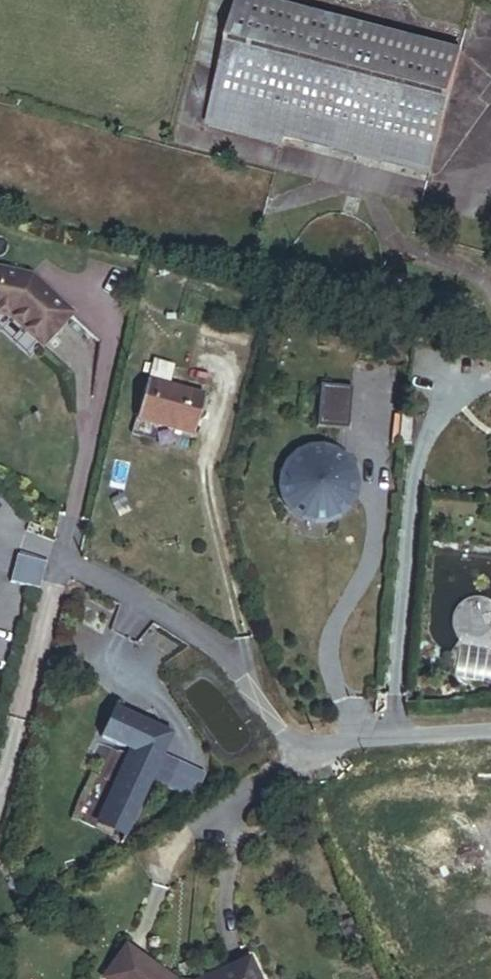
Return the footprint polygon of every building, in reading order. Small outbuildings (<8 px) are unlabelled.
[(435,156),(461,53),(249,0),(238,0),(213,101),(286,119),(435,156)] [(286,119),(213,101),(205,134),(278,152),(280,143),(286,119)] [(435,156),(286,119),(280,143),(429,180),(435,156)] [(102,320),(62,282),(30,275),(28,285),(6,279),(1,301),(23,306),(21,317),(41,322),(72,352),(102,320)] [(188,392),(192,376),(180,372),(176,388),(188,392)] [(220,443),(232,405),(188,392),(176,388),(164,426),(220,443)] [(362,485),(360,473),(353,463),(343,455),(331,452),(318,452),(308,457),(298,465),(292,476),(291,489),(293,501),(300,511),(310,519),(322,523),(334,522),(346,518),(355,509),(361,498),(362,485)] [(142,819),(179,745),(172,742),(175,735),(125,710),(110,739),(143,755),(117,807),(142,819)] [(133,836),(142,819),(117,807),(109,824),(133,836)] [(458,838),(412,861),(427,890),(473,867),(458,838)] [(143,951),(122,978),(123,978),(180,978),(143,951)] [(266,965),(234,978),(272,978),(266,965)]
